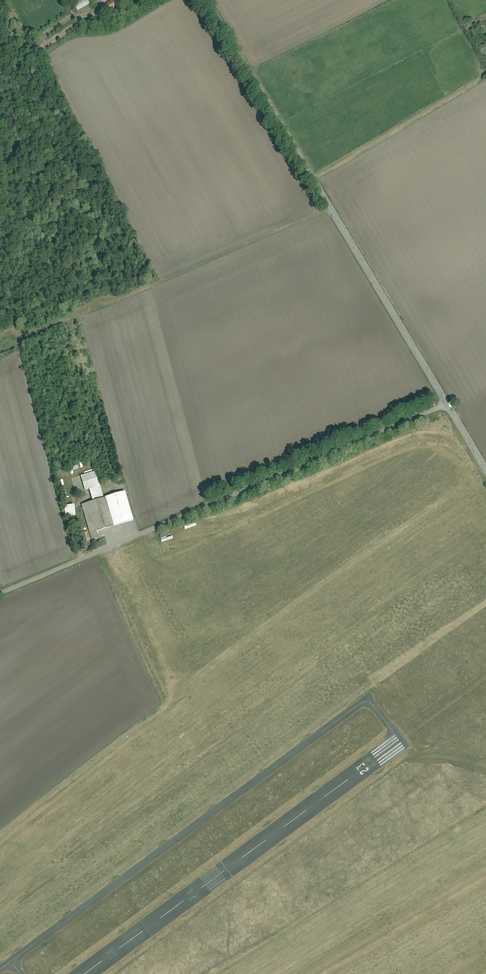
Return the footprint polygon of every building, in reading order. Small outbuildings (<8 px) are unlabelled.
[(78,11),(93,2),(92,0),(79,0),(74,3),(78,11)] [(106,3),(111,11),(126,2),(124,0),(112,0),(106,3)] [(94,471),(80,475),(84,490),(88,489),(99,486),(94,471)] [(99,486),(88,489),(92,501),(103,498),(99,486)] [(80,504),(88,533),(132,520),(124,491),(103,498),(92,501),(80,504)] [(73,505),(63,506),(64,517),(74,516),(73,505)]
